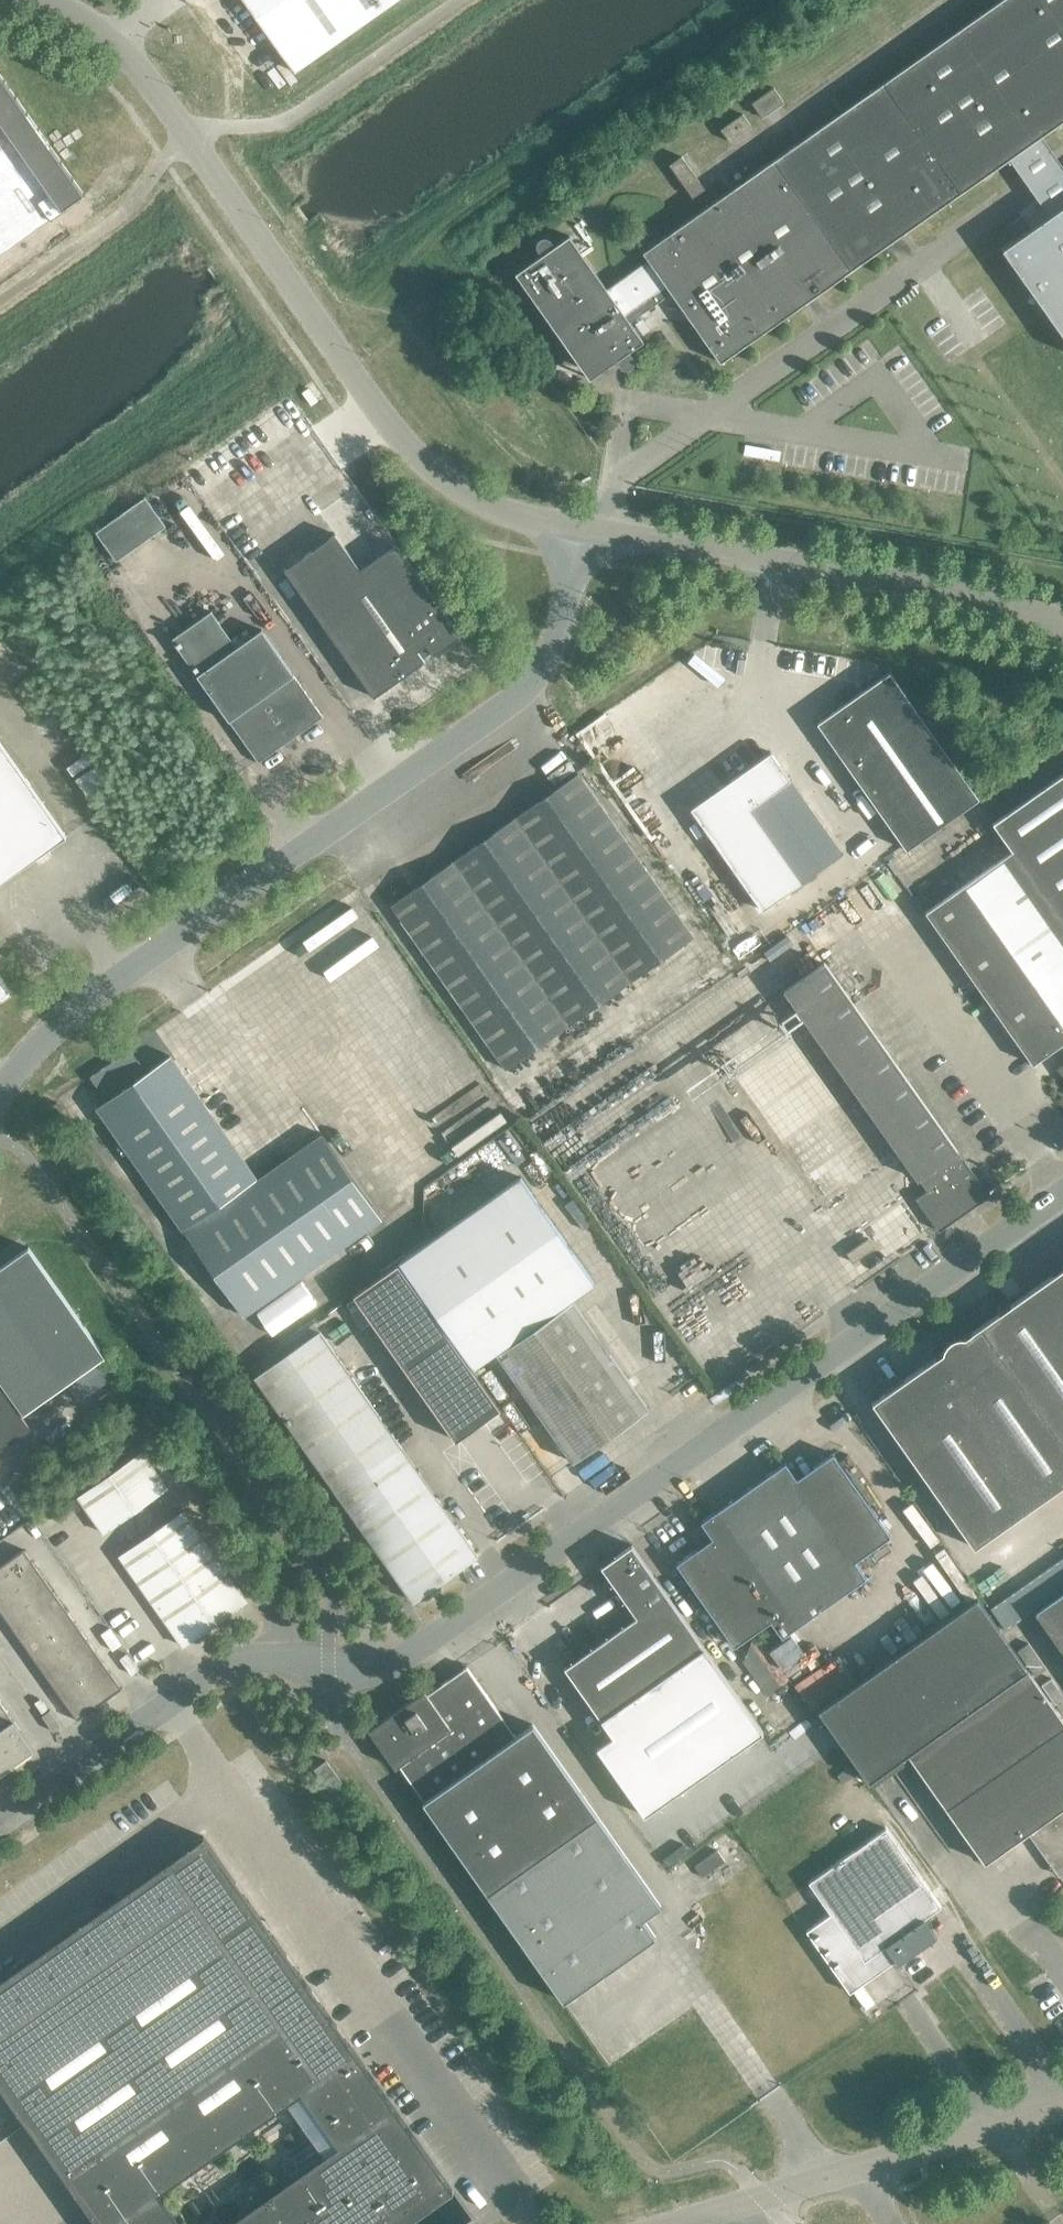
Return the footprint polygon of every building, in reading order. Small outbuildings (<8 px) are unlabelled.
[(295,73),(397,0),(243,0),(295,73)] [(515,274),(572,353),(575,350),(591,373),(613,357),(620,366),(620,367),(621,367),(621,368),(622,368),(622,369),(623,369),(624,369),(625,369),(626,370),(627,370),(628,369),(629,369),(630,369),(631,368),(632,367),(633,367),(633,366),(634,366),(634,365),(634,364),(635,363),(635,362),(635,361),(635,360),(635,359),(634,359),(634,358),(634,357),(633,357),(629,351),(644,341),(630,322),(671,293),(720,363),(1062,121),(1062,0),(1001,0),(643,253),(648,260),(607,289),(569,236),(555,246),(551,240),(550,239),(549,238),(548,238),(547,237),(546,237),(545,237),(544,237),(543,237),(542,237),(541,238),(540,238),(539,239),(538,239),(538,240),(538,241),(537,241),(537,242),(537,243),(536,243),(536,244),(536,245),(536,246),(536,247),(537,248),(537,249),(538,250),(542,255),(515,274)] [(62,211),(61,210),(84,194),(0,74),(0,255),(62,211)] [(784,103),(773,88),(752,103),(762,118),(784,103)] [(682,157),(670,165),(692,197),(704,189),(682,157)] [(1003,249),(1062,335),(1062,207),(1003,249)] [(308,389),(302,393),(311,405),(317,401),(308,389)] [(165,526),(145,497),(96,532),(116,561),(165,526)] [(434,655),(460,636),(396,545),(359,571),(335,534),(284,570),(374,697),(424,661),(423,659),(432,652),(434,655)] [(211,611),(171,639),(258,762),(323,716),(262,630),(236,647),(211,611)] [(979,799),(890,673),(817,723),(906,850),(979,799)] [(67,836),(0,742),(0,883),(67,836)] [(770,751),(690,808),(762,909),(842,853),(770,751)] [(992,823),(1011,851),(925,912),(1032,1064),(1060,1045),(1062,1043),(1062,773),(992,823)] [(578,774),(517,817),(632,981),(694,937),(578,774)] [(632,981),(517,817),(457,859),(572,1023),(632,981)] [(572,1023),(457,859),(391,906),(506,1069),(572,1023)] [(876,954),(857,927),(821,953),(839,980),(876,954)] [(895,981),(876,954),(839,980),(858,1007),(895,981)] [(916,1199),(939,1231),(989,1196),(824,962),(784,990),(918,1181),(919,1180),(927,1191),(916,1199)] [(13,994),(0,976),(0,1003),(13,994)] [(130,1049),(129,1050),(90,1077),(107,1101),(97,1107),(183,1230),(243,1316),(381,1219),(322,1135),(258,1181),(170,1056),(143,1075),(137,1066),(140,1064),(130,1049)] [(989,1114),(970,1087),(933,1113),(952,1140),(989,1114)] [(1008,1141),(989,1114),(952,1140),(971,1167),(1008,1141)] [(1026,1167),(1008,1141),(971,1167),(990,1193),(1026,1167)] [(520,1177),(400,1262),(474,1368),(495,1352),(573,1462),(648,1409),(571,1299),(595,1282),(520,1177)] [(868,1238),(846,1253),(853,1262),(875,1247),(868,1238)] [(28,1247),(0,1267),(0,1380),(23,1413),(104,1356),(28,1247)] [(398,1263),(353,1295),(456,1440),(500,1408),(398,1263)] [(872,1402),(974,1547),(1062,1485),(1062,1268),(872,1402)] [(320,1331),(254,1377),(334,1489),(413,1601),(478,1556),(320,1331)] [(0,1380),(0,1449),(31,1428),(22,1414),(23,1413),(0,1380)] [(142,1451),(109,1474),(77,1497),(102,1533),(167,1487),(142,1451)] [(712,1538),(676,1563),(734,1646),(770,1621),(782,1637),(866,1577),(855,1561),(891,1536),(833,1453),(797,1479),(785,1462),(701,1522),(712,1538)] [(183,1510),(151,1533),(118,1556),(182,1646),(247,1600),(183,1510)] [(764,1732),(632,1545),(602,1566),(637,1616),(565,1667),(613,1736),(597,1747),(645,1816),(764,1732)] [(1,1565),(0,1566),(0,1611),(76,1719),(75,1719),(76,1720),(122,1688),(122,1687),(121,1687),(24,1550),(1,1565)] [(1035,1611),(1062,1652),(1062,1591),(1035,1611)] [(977,1597),(818,1710),(868,1781),(908,1753),(985,1863),(1028,1833),(1054,1870),(1062,1864),(1062,1720),(1027,1669),(977,1597)] [(427,1694),(425,1691),(369,1730),(396,1768),(399,1765),(424,1800),(423,1801),(447,1836),(564,2001),(655,1937),(643,1919),(655,1910),(661,1906),(533,1724),(516,1736),(467,1667),(427,1694)] [(34,1750),(21,1731),(7,1711),(8,1711),(6,1709),(6,1710),(0,1701),(1,1701),(0,1700),(0,1774),(34,1750)] [(341,1782),(326,1760),(314,1769),(329,1790),(341,1782)] [(886,1828),(808,1882),(864,1962),(886,1946),(898,1964),(914,1952),(913,1951),(919,1946),(920,1948),(936,1937),(924,1919),(942,1907),(886,1828)] [(452,2191),(453,2191),(203,1836),(0,1979),(0,2086),(26,2124),(97,2223),(180,2223),(158,2193),(301,2093),(338,2145),(227,2223),(383,2223),(444,2181),(452,2191)]
